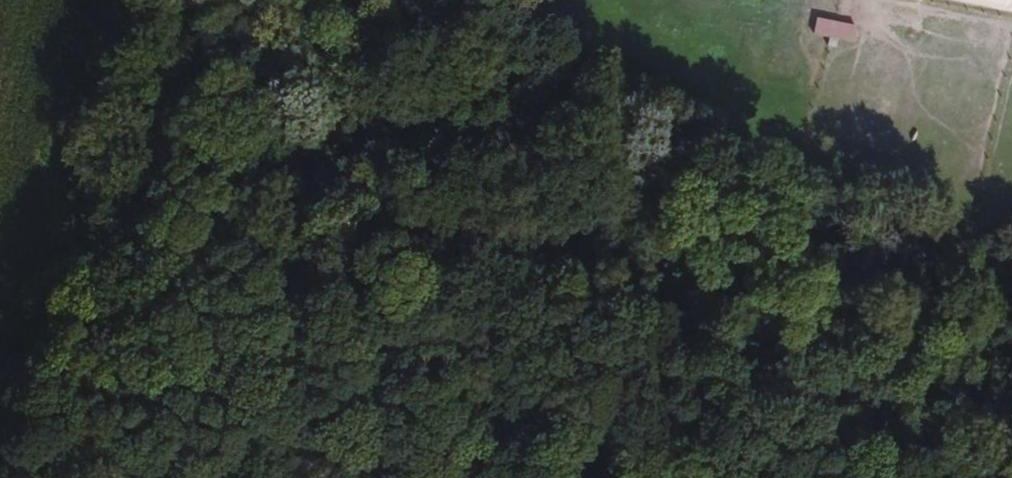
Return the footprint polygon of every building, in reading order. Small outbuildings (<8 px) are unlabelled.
[(858,26),(819,20),(816,38),(855,44),(858,26)]
